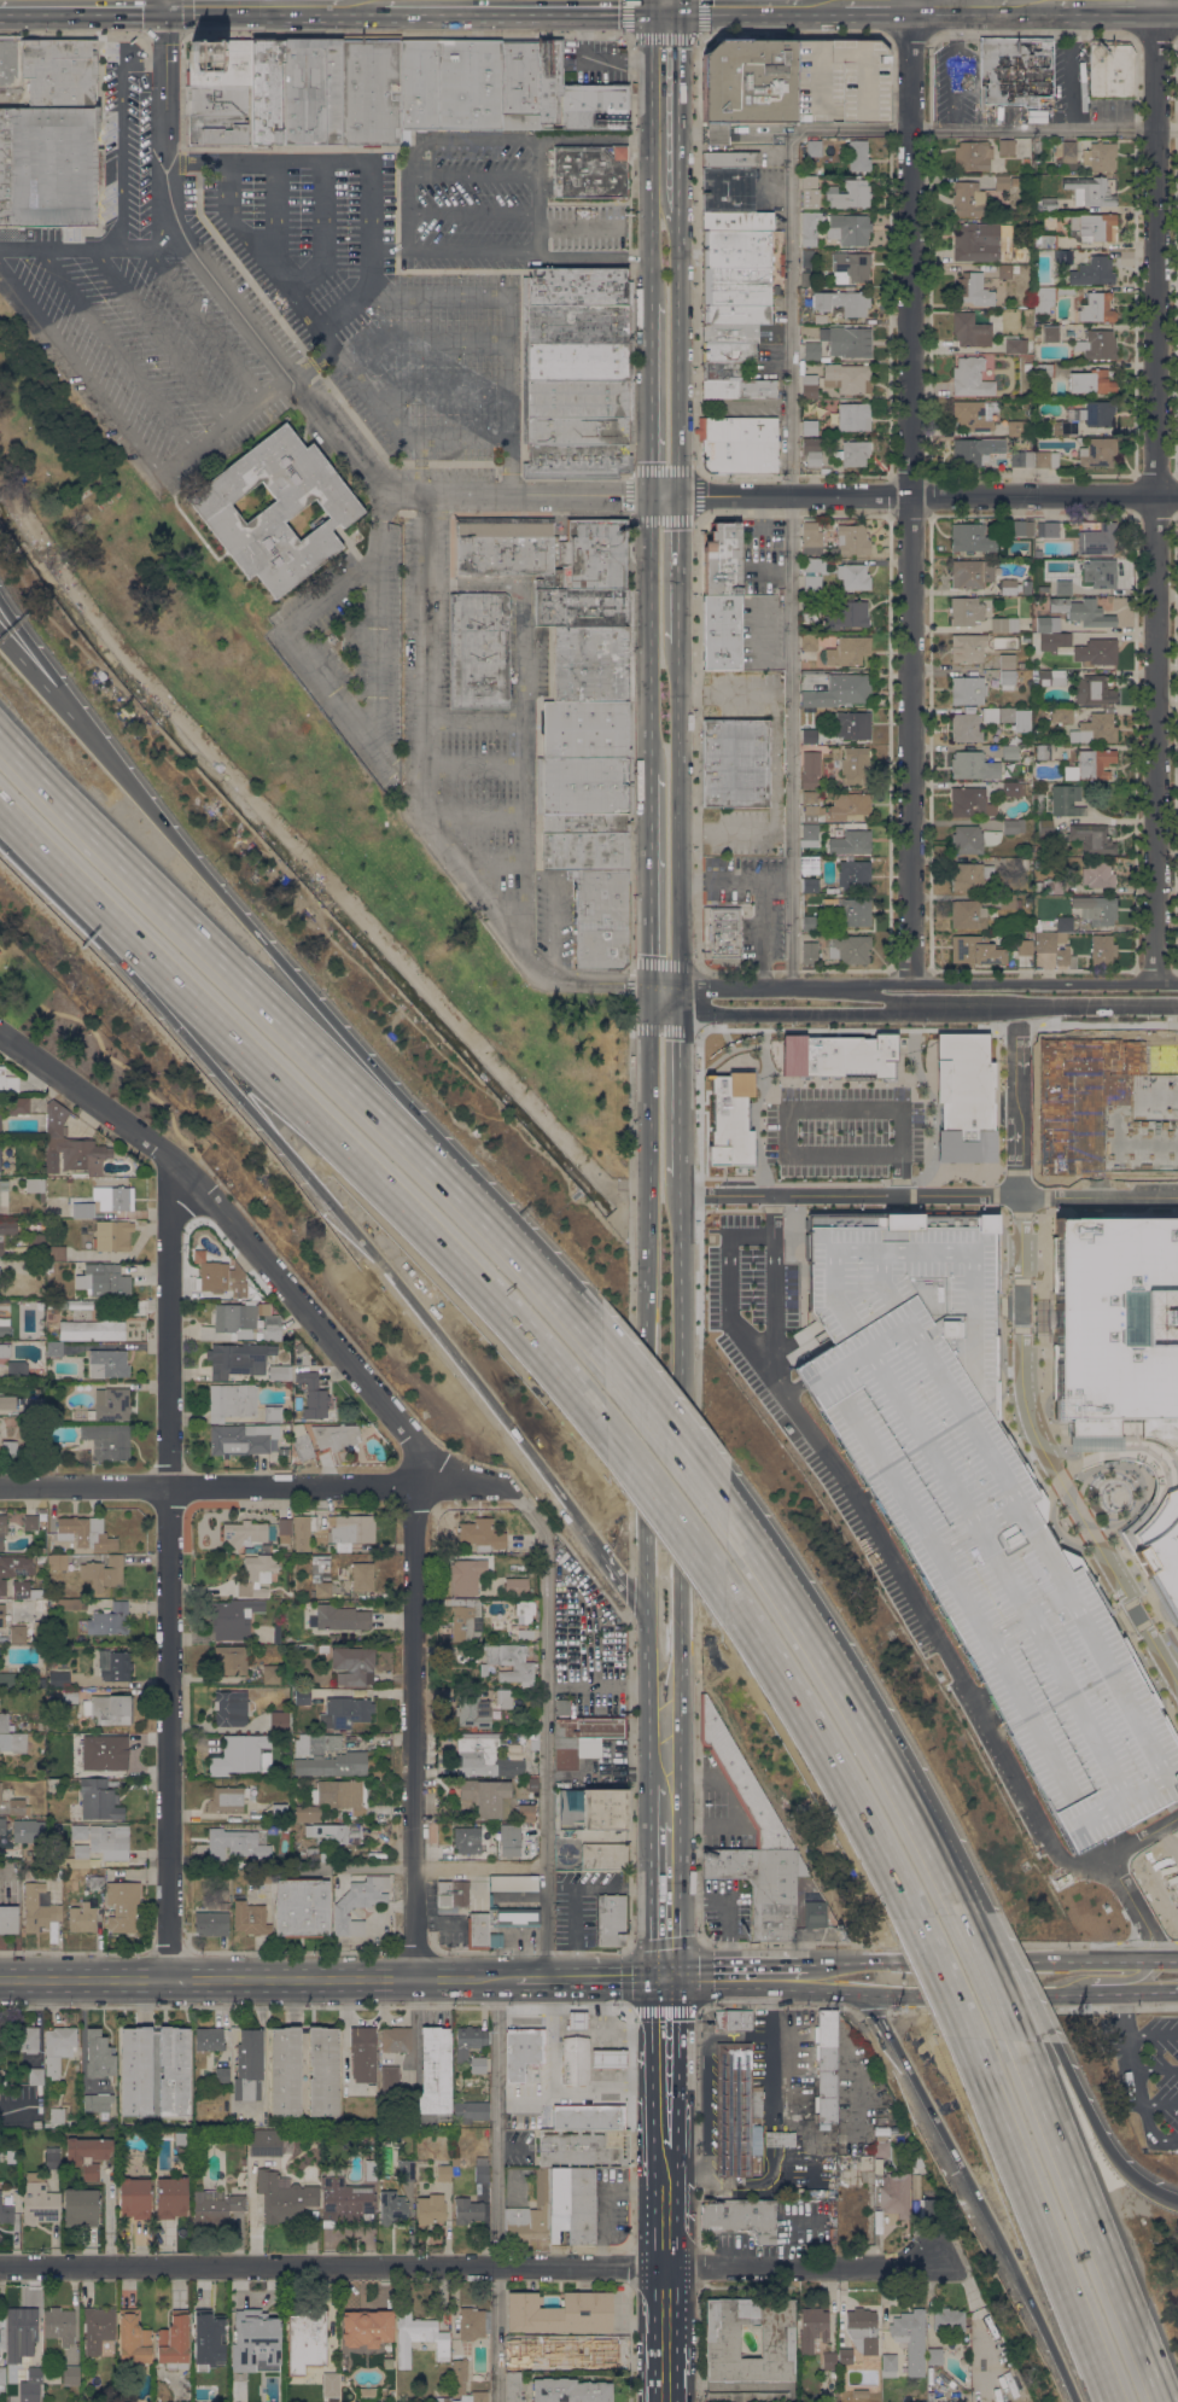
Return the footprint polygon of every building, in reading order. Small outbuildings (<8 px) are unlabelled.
[(21,93),(0,93),(0,35),(19,35),(19,39),(22,39),(21,77),(21,93)] [(340,41),(342,145),(285,144),(285,142),(284,63),(284,40),(285,37),(340,37),(340,41)] [(1051,97),(1037,97),(1037,106),(1024,106),(1024,104),(982,103),(982,107),(979,107),(979,37),(1052,37),(1052,41),(1051,97)] [(29,107),(29,77),(21,77),(22,39),(95,39),(95,40),(97,40),(97,107),(29,107)] [(250,42),(253,42),(253,40),(284,40),(284,63),(280,63),(280,142),(280,144),(251,145),(251,84),(250,42)] [(400,130),(401,144),(342,145),(340,41),(400,40),(400,130)] [(500,41),(538,41),(538,129),(501,129),(501,128),(500,128),(500,129),(426,129),(426,132),(416,132),(416,129),(400,130),(400,40),(500,40),(500,41)] [(185,84),(185,70),(188,70),(188,41),(250,41),(250,42),(251,84),(246,84),(185,84)] [(538,129),(538,41),(561,41),(561,84),(628,84),(628,129),(538,129)] [(876,42),(887,52),(888,122),(728,122),(728,134),(728,144),(706,144),(706,134),(706,122),(702,122),(702,54),(716,41),(876,42)] [(1133,64),(1133,97),(1090,97),(1090,43),(1090,41),(1130,41),(1136,53),(1136,64),(1135,64),(1133,64)] [(246,115),(243,115),(243,119),(246,119),(247,144),(246,144),(246,146),(185,147),(185,134),(188,134),(188,128),(185,128),(185,115),(183,84),(185,84),(246,84),(246,115)] [(95,226),(0,226),(0,108),(29,107),(97,107),(95,148),(101,148),(101,186),(95,186),(95,226)] [(1014,139),(1014,155),(998,155),(998,139),(1014,139)] [(821,140),(821,156),(806,156),(806,140),(821,140)] [(867,140),(867,158),(870,158),(870,171),(848,171),(848,152),(847,152),(847,148),(848,148),(848,146),(847,146),(847,142),(848,142),(848,140),(867,140)] [(1061,141),(1061,140),(1077,141),(1077,162),(1061,162),(1061,157),(1055,156),(1055,141),(1061,141)] [(954,169),(954,141),(987,141),(987,147),(992,147),(992,159),(989,159),(990,169),(954,169)] [(1090,150),(1090,142),(1097,142),(1097,141),(1101,141),(1101,142),(1116,142),(1116,155),(1114,156),(1114,171),(1090,171),(1090,165),(1083,165),(1081,150),(1090,150)] [(612,146),(612,145),(626,145),(626,162),(625,162),(625,197),(554,197),(553,146),(612,146)] [(701,168),(701,167),(701,152),(706,152),(706,151),(758,151),(758,167),(754,168),(701,168)] [(754,211),(701,212),(701,168),(754,168),(754,211)] [(818,209),(801,208),(801,190),(801,175),(816,175),(816,188),(818,188),(818,209)] [(829,200),(824,200),(824,186),(838,186),(838,193),(847,193),(847,191),(845,191),(845,187),(844,187),(844,179),(855,179),(855,175),(859,175),(859,179),(867,179),(867,185),(869,185),(869,193),(870,193),(870,198),(868,198),(868,206),(864,206),(864,208),(861,208),(861,206),(848,206),(848,208),(829,208),(829,200)] [(1009,175),(1009,190),(995,190),(995,175),(1009,175)] [(1109,191),(1112,191),(1112,194),(1116,194),(1116,206),(1083,206),(1083,205),(1074,205),(1074,188),(1062,188),(1062,179),(1092,179),(1092,176),(1106,176),(1106,179),(1107,181),(1107,186),(1106,187),(1108,187),(1109,188),(1109,191)] [(954,204),(952,205),(952,194),(955,194),(954,182),(978,181),(978,191),(985,191),(985,216),(954,216),(954,204)] [(1056,197),(1056,211),(1037,211),(1037,198),(1040,198),(1040,197),(1056,197)] [(701,231),(701,212),(754,211),(772,212),(772,229),(770,229),(701,231)] [(821,212),(821,233),(816,233),(816,245),(801,245),(801,212),(821,212)] [(1100,215),(1100,214),(1116,214),(1116,226),(1110,226),(1110,241),(1080,241),(1080,234),(1078,234),(1079,229),(1069,229),(1069,221),(1063,221),(1063,215),(1078,215),(1078,214),(1100,215)] [(867,215),(867,216),(868,216),(868,222),(871,222),(871,231),(868,231),(868,238),(867,237),(867,246),(839,245),(839,239),(826,238),(826,227),(829,227),(829,215),(867,215)] [(967,223),(967,222),(975,222),(975,223),(1011,223),(1011,260),(999,260),(999,261),(952,261),(952,246),(954,246),(954,234),(957,234),(957,223),(967,223)] [(701,269),(701,231),(770,229),(770,269),(701,269)] [(1040,233),(1040,234),(1056,234),(1056,249),(1040,249),(1040,247),(1034,247),(1034,233),(1040,233)] [(801,250),(813,250),(813,268),(803,268),(801,250)] [(1056,258),(1054,258),(1054,250),(1072,250),(1072,264),(1056,263),(1056,258)] [(846,252),(846,253),(870,253),(870,266),(868,266),(869,282),(850,282),(850,275),(845,275),(845,272),(832,272),(832,252),(846,252)] [(1109,255),(1109,258),(1110,258),(1110,270),(1110,272),(1114,272),(1114,275),(1115,275),(1115,281),(1114,281),(1114,284),(1107,284),(1068,284),(1068,270),(1079,270),(1079,263),(1084,263),(1084,256),(1089,256),(1089,255),(1109,255)] [(998,263),(1019,263),(1019,273),(1011,273),(1011,278),(998,278),(998,263)] [(523,276),(531,276),(530,269),(628,269),(628,281),(632,281),(632,305),(523,305),(523,276)] [(700,305),(700,295),(701,295),(701,269),(770,269),(770,305),(700,305)] [(815,272),(815,286),(800,286),(800,272),(815,272)] [(982,288),(987,288),(987,291),(995,291),(995,305),(973,305),(973,303),(972,303),(972,302),(954,302),(952,284),(957,284),(957,279),(962,279),(962,272),(982,272),(982,288)] [(1074,286),(1074,297),(1056,297),(1056,299),(1054,299),(1054,307),(1049,307),(1049,314),(1034,314),(1034,286),(1074,286)] [(870,291),(870,307),(865,307),(865,316),(842,316),(842,315),(828,315),(828,311),(817,311),(817,309),(812,309),(812,292),(870,291)] [(1107,292),(1109,292),(1110,292),(1110,295),(1112,296),(1110,297),(1108,299),(1109,310),(1113,310),(1114,311),(1115,314),(1116,316),(1115,319),(1114,321),(1113,322),(1103,322),(1103,321),(1078,321),(1078,304),(1086,304),(1086,292),(1107,292)] [(632,380),(521,380),(523,305),(632,305),(632,380)] [(772,308),(772,309),(771,310),(770,311),(770,323),(758,323),(700,325),(700,313),(698,311),(696,310),(696,309),(696,308),(698,307),(699,305),(700,305),(770,305),(771,305),(772,305),(772,308)] [(952,311),(974,311),(974,323),(991,323),(991,346),(958,346),(958,340),(955,340),(955,332),(952,332),(952,311)] [(699,342),(699,325),(700,325),(758,323),(758,343),(754,343),(704,342),(699,342)] [(1059,326),(1059,342),(1043,342),(1043,326),(1059,326)] [(842,327),(842,328),(870,328),(871,338),(867,338),(867,351),(859,352),(859,356),(852,356),(852,352),(845,352),(845,355),(829,355),(829,327),(842,327)] [(1113,330),(1113,339),(1115,339),(1115,352),(1116,352),(1116,358),(1109,358),(1109,361),(1106,361),(1106,358),(1103,358),(1103,360),(1098,360),(1096,358),(1095,361),(1092,360),(1084,360),(1084,350),(1073,350),(1073,340),(1086,340),(1086,330),(1113,330)] [(1026,338),(1026,343),(1033,343),(1032,354),(1004,352),(1004,338),(1026,338)] [(702,362),(704,342),(754,343),(754,361),(745,361),(745,362),(702,362)] [(820,343),(820,360),(804,360),(804,343),(820,343)] [(957,367),(957,357),(967,357),(967,356),(975,356),(975,357),(976,357),(976,356),(981,356),(981,357),(984,357),(984,369),(979,369),(979,373),(980,373),(980,381),(995,381),(995,395),(952,395),(952,367),(957,367)] [(740,380),(702,379),(702,362),(745,362),(745,377),(740,377),(740,380)] [(1054,362),(1054,377),(1052,377),(1054,387),(1036,389),(1036,377),(1038,377),(1038,362),(1054,362)] [(838,387),(823,387),(823,363),(839,363),(840,366),(869,366),(870,393),(838,393),(838,387)] [(1089,372),(1087,368),(1107,368),(1108,381),(1116,381),(1116,392),(1069,392),(1069,373),(1089,372)] [(817,398),(801,398),(801,374),(817,374),(817,379),(820,379),(820,381),(817,381),(817,398)] [(775,379),(777,381),(777,386),(777,391),(776,391),(776,398),(702,398),(702,379),(740,380),(775,379)] [(618,479),(524,478),(521,477),(521,462),(527,462),(527,443),(521,443),(521,380),(632,380),(632,443),(628,443),(628,455),(631,455),(631,473),(618,473),(618,479)] [(984,401),(984,402),(998,402),(998,410),(990,410),(990,420),(993,420),(993,424),(995,424),(995,427),(992,427),(992,431),(968,431),(968,428),(958,428),(958,421),(952,421),(952,401),(984,401)] [(1086,424),(1084,424),(1084,421),(1085,421),(1085,419),(1079,419),(1079,418),(1073,418),(1073,409),(1086,409),(1086,402),(1114,402),(1114,416),(1112,416),(1112,426),(1086,426),(1086,424)] [(869,403),(869,430),(838,430),(838,403),(869,403)] [(776,419),(776,436),(780,436),(780,441),(777,439),(777,473),(711,472),(707,471),(706,468),(704,466),(704,464),(702,461),(702,451),(701,451),(701,441),(698,441),(698,433),(695,433),(694,433),(693,432),(693,431),(694,428),(696,427),(698,428),(698,419),(702,419),(776,419)] [(801,420),(817,420),(817,435),(801,435),(801,420)] [(1030,420),(1030,436),(1008,436),(1008,420),(1030,420)] [(1077,420),(1077,435),(1075,435),(1075,436),(1068,436),(1068,433),(1054,435),(1052,426),(1050,426),(1050,421),(1077,420)] [(253,573),(246,579),(185,499),(284,421),(304,448),(310,443),(363,512),(342,529),(338,523),(330,530),(343,547),(274,600),(253,573)] [(828,438),(827,451),(821,451),(821,466),(806,466),(807,454),(801,454),(803,437),(828,438)] [(1116,438),(1116,455),(1110,455),(1110,460),(1113,460),(1113,467),(1106,467),(1106,466),(1092,466),(1083,466),(1083,465),(1078,465),(1078,448),(1086,448),(1086,438),(1116,438)] [(984,439),(984,449),(987,449),(987,465),(980,465),(980,467),(952,467),(952,439),(984,439)] [(842,442),(870,442),(870,454),(869,454),(869,457),(865,457),(865,466),(842,466),(842,442)] [(1010,451),(1033,451),(1033,467),(1010,467),(1010,451)] [(1050,451),(1050,453),(1059,453),(1059,467),(1034,467),(1036,451),(1050,451)] [(535,589),(535,578),(543,579),(543,575),(456,575),(456,536),(455,536),(455,518),(554,518),(553,569),(553,589),(535,589)] [(625,589),(553,589),(553,569),(561,569),(561,564),(558,564),(558,541),(566,541),(567,519),(625,519),(625,589)] [(803,521),(803,519),(811,519),(811,521),(817,521),(817,532),(822,532),(822,546),(836,546),(836,554),(824,554),(824,555),(803,555),(803,546),(801,546),(801,521),(803,521)] [(1026,520),(1026,521),(1033,521),(1033,536),(1032,536),(1032,537),(1026,537),(1026,536),(1011,536),(1011,520),(1026,520)] [(839,544),(838,544),(838,534),(834,534),(834,529),(838,527),(838,523),(856,521),(856,524),(865,524),(865,554),(839,554),(839,544)] [(1059,521),(1059,537),(1037,537),(1037,521),(1059,521)] [(1078,531),(1100,531),(1101,521),(1116,521),(1116,527),(1114,527),(1114,554),(1078,554),(1078,531)] [(702,596),(702,595),(704,595),(704,541),(710,541),(710,530),(712,530),(712,523),(737,523),(737,529),(739,529),(739,596),(702,596)] [(952,537),(951,537),(951,524),(985,524),(985,529),(984,529),(984,536),(996,536),(996,550),(951,550),(952,537)] [(1116,558),(1116,588),(1092,588),(1092,581),(1084,581),(1084,562),(1089,562),(1089,558),(1116,558)] [(803,561),(809,561),(809,559),(824,559),(824,572),(803,571),(803,561)] [(995,560),(995,582),(982,582),(982,588),(951,588),(951,561),(995,560)] [(842,564),(865,564),(865,573),(869,573),(869,577),(870,577),(870,590),(842,590),(842,564)] [(821,575),(821,590),(804,590),(804,575),(821,575)] [(1016,579),(1016,594),(1001,594),(1002,579),(1016,579)] [(1072,581),(1071,594),(1056,594),(1056,581),(1072,581)] [(632,589),(632,625),(553,625),(535,625),(535,589),(553,589),(625,589),(632,589)] [(449,594),(456,594),(456,593),(503,593),(508,597),(508,702),(450,702),(449,594)] [(739,669),(702,669),(702,596),(739,596),(739,669)] [(817,596),(817,618),(801,618),(801,596),(817,596)] [(950,597),(973,597),(978,597),(978,604),(984,604),(984,620),(979,620),(979,622),(974,622),(974,625),(969,625),(969,628),(966,628),(966,625),(958,625),(958,628),(955,628),(955,625),(950,625),(950,611),(949,611),(949,608),(950,608),(950,597)] [(1068,597),(1068,602),(1083,602),(1083,597),(1096,597),(1096,607),(1102,607),(1102,616),(1116,616),(1116,626),(1081,626),(1081,620),(1079,620),(1079,622),(1077,622),(1077,620),(1067,620),(1067,618),(1066,618),(1066,613),(1067,613),(1067,612),(1049,612),(1049,597),(1068,597)] [(867,601),(868,617),(868,618),(869,618),(869,623),(868,624),(868,625),(839,626),(839,629),(823,629),(823,617),(834,617),(834,608),(840,608),(840,601),(847,601),(847,599),(853,599),(853,601),(867,601)] [(1037,632),(1037,617),(1060,617),(1060,631),(1050,631),(1050,632),(1037,632)] [(991,618),(1019,618),(1019,631),(991,631),(991,618)] [(553,700),(553,625),(632,625),(632,702),(553,700)] [(951,634),(987,634),(987,645),(985,645),(985,654),(984,654),(984,663),(972,663),(972,665),(969,665),(969,663),(957,663),(957,661),(951,661),(951,634)] [(1071,634),(1072,634),(1072,643),(1072,647),(1056,647),(1056,654),(1050,654),(1050,651),(1040,651),(1040,634),(1071,634)] [(801,636),(817,635),(817,649),(801,649),(801,636)] [(871,636),(871,655),(862,655),(862,664),(853,664),(853,665),(826,665),(826,648),(835,648),(835,645),(838,645),(838,637),(871,636)] [(1116,640),(1116,664),(1094,664),(1094,666),(1083,666),(1083,661),(1073,660),(1074,646),(1089,646),(1089,639),(1116,640)] [(1015,654),(1015,669),(999,669),(999,654),(1015,654)] [(1015,669),(1015,684),(1013,684),(1013,689),(1001,689),(1001,684),(999,684),(999,669),(1015,669)] [(1051,669),(1066,670),(1065,687),(1050,687),(1051,669)] [(828,693),(828,689),(830,689),(830,683),(836,683),(836,675),(868,675),(868,683),(870,683),(870,694),(867,694),(867,702),(852,702),(852,706),(842,706),(842,704),(835,704),(835,694),(828,694),(828,702),(820,702),(820,706),(801,706),(801,693),(828,693)] [(1075,678),(1083,678),(1083,676),(1106,676),(1106,690),(1116,690),(1115,705),(1075,704),(1075,678)] [(952,692),(951,692),(951,677),(984,677),(984,684),(986,684),(986,695),(984,695),(984,704),(952,705),(952,692)] [(1039,678),(1049,678),(1048,688),(1038,688),(1039,678)] [(542,758),(542,701),(553,700),(632,702),(632,758),(542,758)] [(999,722),(999,706),(1015,706),(1015,710),(1030,710),(1030,731),(1014,731),(1014,722),(999,722)] [(982,707),(997,707),(997,722),(982,722),(982,707)] [(1073,723),(1057,723),(1057,722),(1051,722),(1051,709),(1073,709),(1073,723)] [(870,737),(865,737),(865,739),(841,739),(841,736),(836,736),(836,712),(870,712),(870,737)] [(978,713),(978,716),(980,716),(980,719),(978,719),(978,731),(982,731),(982,742),(951,741),(951,715),(978,713)] [(1113,713),(1113,727),(1116,727),(1116,742),(1069,742),(1069,731),(1079,731),(1079,722),(1090,722),(1090,713),(1103,713),(1113,713)] [(769,806),(702,806),(702,719),(768,719),(769,806)] [(815,742),(815,730),(800,730),(801,743),(815,742)] [(1050,745),(1050,759),(1037,759),(1037,745),(1050,745)] [(1003,746),(1017,746),(1017,759),(1003,759),(1003,746)] [(869,747),(869,776),(863,776),(863,783),(844,783),(844,774),(841,774),(841,759),(845,759),(845,747),(869,747)] [(801,788),(803,748),(816,748),(815,788),(801,788)] [(955,751),(982,751),(982,753),(984,753),(985,757),(982,757),(982,762),(1001,762),(1001,779),(952,779),(952,769),(951,769),(951,759),(955,759),(955,758),(954,756),(954,753),(955,751)] [(1116,751),(1116,763),(1108,763),(1108,766),(1102,766),(1102,771),(1110,771),(1110,780),(1091,780),(1091,779),(1078,779),(1078,780),(1065,780),(1065,766),(1078,766),(1078,751),(1116,751)] [(632,758),(632,814),(628,814),(542,814),(536,814),(536,758),(542,758),(632,758)] [(1003,795),(1003,783),(1025,783),(1024,789),(1019,789),(1019,797),(1017,797),(1017,798),(1014,798),(1014,797),(1003,795)] [(1073,800),(1073,816),(1061,816),(1052,816),(1052,800),(1050,800),(1050,798),(1052,798),(1052,792),(1050,792),(1050,788),(1052,788),(1052,786),(1080,786),(1080,800),(1078,800),(1073,800)] [(985,787),(985,798),(986,798),(986,799),(987,799),(987,803),(986,803),(986,805),(995,804),(995,815),(951,817),(951,810),(951,809),(950,809),(950,805),(951,805),(951,800),(950,800),(950,788),(985,787)] [(804,822),(804,805),(803,805),(803,792),(818,792),(818,797),(823,797),(823,803),(817,803),(817,814),(827,814),(826,822),(804,822)] [(870,794),(870,816),(844,816),(844,794),(870,794)] [(542,833),(542,814),(628,814),(628,833),(542,833)] [(1025,832),(1019,832),(1019,834),(1003,834),(1003,820),(1025,820),(1025,832)] [(1039,840),(1039,820),(1052,821),(1052,840),(1039,840)] [(803,840),(803,824),(818,824),(818,839),(803,840)] [(1084,853),(1084,839),(1067,840),(1067,836),(1065,836),(1065,830),(1069,830),(1069,826),(1107,824),(1107,839),(1109,839),(1110,840),(1110,843),(1116,843),(1116,853),(1084,853)] [(978,826),(978,828),(980,828),(980,832),(982,832),(982,830),(1001,830),(1001,841),(996,845),(982,845),(982,853),(952,853),(951,834),(955,834),(955,826),(978,826)] [(829,853),(829,838),(844,838),(844,830),(870,830),(870,853),(829,853)] [(628,868),(566,869),(542,869),(542,833),(628,833),(628,868)] [(801,857),(816,857),(816,873),(801,873),(801,857)] [(1004,868),(1004,857),(1020,858),(1020,869),(1004,868)] [(1043,859),(1043,869),(1034,869),(1034,859),(1043,859)] [(870,861),(870,881),(867,881),(867,887),(848,886),(848,891),(842,890),(842,886),(838,886),(839,871),(840,861),(870,861)] [(1087,887),(1087,885),(1081,885),(1081,868),(1087,868),(1087,862),(1109,862),(1109,870),(1112,870),(1112,874),(1115,874),(1115,887),(1087,887)] [(952,870),(955,870),(955,863),(982,863),(982,865),(991,865),(991,879),(992,879),(992,890),(956,890),(956,892),(952,892),(952,870)] [(628,868),(628,963),(622,969),(576,968),(577,933),(573,933),(573,929),(577,929),(577,917),(573,917),(573,914),(577,914),(577,888),(572,888),(572,882),(577,882),(577,879),(566,879),(566,869),(628,868)] [(803,892),(803,878),(817,878),(817,893),(803,892)] [(1043,893),(1043,880),(1067,880),(1067,893),(1043,893)] [(821,893),(821,886),(826,884),(834,884),(842,890),(842,893),(821,893)] [(999,909),(999,896),(1015,894),(1015,899),(1021,899),(1021,906),(1015,906),(1015,909),(999,909)] [(1116,897),(1116,920),(1113,920),(1113,926),(1089,926),(1089,920),(1080,920),(1080,908),(1071,908),(1071,897),(1116,897)] [(871,899),(870,926),(836,925),(836,898),(871,899)] [(951,928),(951,900),(978,900),(978,903),(980,903),(980,908),(986,908),(987,919),(986,919),(986,928),(951,928)] [(711,963),(711,957),(702,957),(702,908),(740,908),(739,932),(741,932),(740,957),(739,957),(739,963),(711,963)] [(803,931),(803,916),(817,916),(817,931),(803,931)] [(1072,916),(1072,931),(1056,931),(1056,916),(1072,916)] [(1032,955),(1017,955),(1017,940),(1025,940),(1025,932),(1030,932),(1031,939),(1032,939),(1032,955)] [(1077,968),(1068,968),(1068,964),(1055,966),(1055,952),(1034,952),(1034,933),(1056,933),(1056,949),(1063,949),(1063,945),(1069,945),(1069,956),(1077,956),(1077,968)] [(951,935),(987,934),(987,943),(993,943),(993,946),(1001,946),(1001,949),(1002,949),(1002,950),(1007,950),(1007,963),(1001,963),(974,963),(974,962),(952,963),(951,935)] [(1112,935),(1112,944),(1115,944),(1115,956),(1112,956),(1112,964),(1091,964),(1091,934),(1112,935)] [(870,935),(870,949),(867,949),(867,957),(868,957),(868,961),(867,961),(867,963),(841,963),(841,961),(840,961),(840,957),(828,957),(828,945),(830,945),(830,935),(870,935)] [(804,966),(804,963),(801,963),(803,941),(817,941),(817,963),(810,963),(810,966),(804,966)] [(1053,952),(1032,953),(1033,966),(1054,966),(1053,952)] [(1038,1176),(1177,1174),(1177,1039),(1038,1039),(1038,1176)] [(793,1187),(794,1173),(785,1165),(780,1165),(781,1178),(734,1178),(722,1165),(727,1160),(721,1155),(721,1100),(753,1067),(753,1050),(770,1050),(777,1042),(869,1042),(869,1049),(887,1049),(887,1080),(914,1106),(900,1119),(900,1127),(875,1152),(875,1178),(857,1178),(857,1187),(793,1187)] [(0,1077),(0,1073),(10,1073),(10,1078),(16,1078),(16,1094),(0,1094),(0,1077)] [(29,1113),(16,1113),(16,1115),(10,1115),(10,1114),(7,1114),(7,1098),(29,1098),(29,1113)] [(52,1100),(70,1113),(63,1124),(63,1137),(68,1138),(91,1138),(91,1141),(93,1139),(94,1145),(105,1145),(105,1148),(111,1148),(112,1158),(105,1158),(105,1160),(95,1160),(95,1170),(68,1170),(68,1171),(62,1171),(62,1152),(47,1152),(46,1103),(52,1100)] [(58,1158),(58,1173),(47,1173),(47,1158),(58,1158)] [(45,1202),(40,1202),(40,1193),(25,1193),(25,1178),(43,1178),(45,1202)] [(133,1209),(99,1209),(99,1200),(92,1200),(92,1188),(133,1188),(133,1209)] [(94,1217),(72,1217),(72,1203),(94,1203),(94,1217)] [(1160,1714),(1177,1747),(1177,1796),(1071,1853),(783,1354),(798,1345),(791,1333),(813,1319),(806,1310),(805,1230),(807,1230),(807,1225),(873,1225),(873,1217),(881,1217),(881,1213),(919,1213),(919,1225),(921,1225),(974,1225),(974,1229),(975,1229),(975,1213),(995,1213),(995,1292),(991,1292),(990,1422),(1031,1489),(1036,1487),(1043,1500),(1042,1521),(1038,1522),(1055,1550),(1057,1547),(1075,1557),(1089,1581),(1091,1580),(1092,1584),(1091,1584),(1107,1611),(1102,1615),(1115,1638),(1120,1636),(1157,1704),(1153,1708),(1156,1716),(1160,1714)] [(1069,1217),(1177,1217),(1177,1629),(1145,1572),(1143,1574),(1119,1531),(1127,1523),(1133,1518),(1139,1511),(1144,1504),(1149,1497),(1151,1491),(1153,1482),(1151,1476),(1149,1470),(1143,1464),(1133,1461),(1125,1458),(1112,1458),(1100,1461),(1079,1469),(1080,1450),(1067,1450),(1067,1434),(1068,1434),(1069,1419),(1054,1419),(1055,1219),(1069,1219),(1069,1217)] [(2,1255),(0,1255),(0,1220),(17,1220),(17,1235),(2,1235),(2,1255)] [(95,1222),(129,1222),(129,1223),(133,1223),(133,1231),(129,1231),(129,1252),(95,1252),(95,1222)] [(45,1258),(29,1258),(29,1235),(43,1235),(45,1258)] [(65,1246),(65,1260),(49,1260),(49,1246),(65,1246)] [(197,1277),(197,1265),(193,1265),(193,1250),(205,1250),(205,1261),(217,1261),(217,1264),(228,1264),(228,1270),(234,1270),(234,1259),(244,1273),(244,1282),(246,1282),(246,1298),(232,1298),(232,1290),(222,1290),(222,1293),(211,1293),(211,1290),(208,1290),(208,1293),(205,1293),(205,1290),(198,1290),(198,1292),(189,1292),(189,1281),(192,1279),(197,1277)] [(29,1275),(29,1260),(45,1260),(45,1275),(29,1275)] [(130,1296),(91,1296),(91,1294),(86,1294),(86,1285),(81,1285),(81,1276),(84,1276),(84,1264),(121,1264),(121,1276),(130,1276),(130,1296)] [(33,1300),(45,1300),(45,1318),(34,1318),(33,1300)] [(98,1310),(93,1310),(93,1308),(56,1308),(56,1300),(98,1300),(98,1310)] [(235,1337),(235,1333),(229,1333),(229,1340),(199,1340),(199,1325),(214,1327),(215,1305),(244,1305),(244,1301),(256,1301),(255,1305),(257,1306),(256,1329),(252,1328),(251,1337),(235,1337)] [(59,1340),(58,1322),(99,1322),(99,1308),(116,1308),(116,1322),(124,1322),(124,1340),(59,1340)] [(280,1316),(280,1341),(262,1341),(262,1328),(263,1328),(263,1316),(280,1316)] [(10,1336),(0,1336),(0,1325),(10,1325),(10,1336)] [(63,1342),(63,1356),(47,1356),(47,1341),(63,1342)] [(210,1380),(211,1359),(205,1359),(205,1349),(211,1349),(211,1345),(241,1346),(241,1342),(247,1342),(247,1345),(276,1345),(276,1354),(266,1354),(264,1363),(259,1363),(259,1360),(251,1360),(251,1374),(227,1374),(227,1381),(210,1380)] [(10,1358),(0,1358),(0,1344),(10,1345),(10,1358)] [(126,1351),(126,1365),(129,1365),(129,1376),(104,1376),(104,1377),(89,1377),(89,1351),(126,1351)] [(23,1362),(28,1364),(28,1378),(7,1378),(7,1362),(23,1362)] [(291,1380),(269,1380),(269,1365),(292,1365),(291,1380)] [(294,1372),(317,1372),(317,1391),(326,1391),(326,1395),(328,1395),(328,1401),(326,1401),(326,1407),(327,1407),(327,1417),(319,1417),(319,1418),(302,1418),(302,1407),(307,1407),(307,1401),(305,1401),(305,1395),(307,1395),(307,1381),(294,1382),(294,1372)] [(210,1423),(210,1384),(253,1384),(253,1387),(256,1387),(256,1416),(244,1416),(244,1418),(240,1418),(240,1416),(223,1416),(223,1423),(210,1423)] [(94,1421),(95,1398),(99,1389),(105,1389),(105,1388),(129,1388),(129,1405),(130,1405),(130,1421),(94,1421)] [(16,1409),(0,1409),(0,1397),(16,1397),(16,1409)] [(27,1399),(46,1398),(46,1416),(28,1416),(27,1399)] [(281,1422),(264,1422),(263,1406),(281,1406),(281,1422)] [(301,1461),(292,1438),(293,1438),(292,1424),(302,1423),(315,1456),(301,1461)] [(310,1426),(339,1426),(339,1423),(343,1423),(343,1426),(357,1426),(361,1434),(358,1435),(361,1441),(356,1444),(361,1457),(351,1461),(346,1446),(331,1452),(328,1446),(319,1450),(310,1426)] [(129,1459),(115,1459),(115,1461),(93,1461),(93,1439),(80,1439),(80,1424),(128,1424),(129,1459)] [(255,1426),(255,1424),(268,1424),(268,1426),(279,1426),(279,1439),(269,1439),(269,1453),(249,1453),(249,1454),(210,1454),(210,1426),(255,1426)] [(2,1446),(1,1446),(1,1442),(2,1442),(2,1441),(16,1441),(16,1448),(21,1448),(21,1457),(2,1457),(2,1446)] [(60,1464),(48,1464),(48,1445),(60,1445),(60,1464)] [(24,1516),(39,1515),(39,1531),(24,1531),(23,1522),(21,1522),(21,1518),(24,1518),(24,1516)] [(336,1551),(336,1541),(331,1541),(331,1527),(327,1527),(327,1515),(374,1516),(374,1543),(350,1541),(350,1551),(336,1551)] [(316,1531),(309,1531),(310,1551),(296,1552),(294,1532),(293,1532),(293,1516),(316,1516),(316,1531)] [(492,1517),(492,1533),(506,1533),(506,1549),(491,1549),(491,1552),(476,1552),(476,1545),(474,1545),(474,1543),(459,1543),(459,1523),(474,1523),(474,1518),(492,1517)] [(57,1540),(58,1518),(89,1520),(89,1532),(97,1532),(97,1533),(106,1533),(106,1538),(118,1538),(117,1550),(106,1549),(106,1551),(99,1551),(99,1552),(93,1552),(93,1547),(76,1547),(77,1532),(74,1532),(72,1540),(57,1540)] [(278,1518),(292,1518),(292,1534),(279,1534),(278,1518)] [(222,1539),(223,1523),(241,1524),(241,1520),(250,1520),(250,1523),(268,1523),(267,1541),(251,1541),(251,1545),(243,1545),(235,1550),(227,1540),(228,1539),(222,1539)] [(45,1563),(36,1563),(36,1555),(45,1555),(45,1563)] [(68,1569),(47,1569),(47,1555),(68,1555),(68,1569)] [(123,1586),(103,1586),(103,1593),(92,1593),(92,1579),(80,1579),(80,1564),(86,1564),(86,1563),(107,1563),(107,1555),(122,1555),(123,1586)] [(237,1596),(237,1581),(245,1581),(245,1578),(240,1578),(240,1569),(244,1569),(244,1557),(257,1557),(257,1555),(275,1555),(275,1563),(278,1563),(278,1573),(272,1573),(272,1572),(258,1572),(258,1587),(268,1587),(268,1597),(237,1596)] [(13,1576),(0,1576),(0,1556),(24,1556),(24,1557),(33,1557),(33,1566),(34,1566),(34,1575),(13,1575),(13,1576)] [(373,1591),(351,1591),(351,1563),(373,1563),(373,1591)] [(477,1594),(480,1594),(480,1597),(476,1597),(476,1594),(453,1594),(451,1572),(470,1572),(470,1579),(477,1579),(477,1594)] [(527,1578),(527,1594),(506,1594),(506,1579),(527,1578)] [(25,1598),(13,1598),(13,1581),(29,1581),(29,1590),(46,1590),(46,1599),(25,1599),(25,1598)] [(315,1597),(315,1582),(331,1582),(331,1597),(315,1597)] [(46,1599),(46,1613),(30,1613),(30,1608),(25,1608),(25,1599),(46,1599)] [(57,1609),(57,1599),(86,1599),(86,1603),(87,1603),(87,1605),(86,1605),(86,1610),(57,1609)] [(480,1599),(480,1616),(482,1616),(482,1640),(465,1640),(465,1642),(453,1642),(453,1616),(454,1616),(454,1610),(450,1610),(450,1599),(480,1599)] [(128,1601),(128,1613),(124,1613),(124,1620),(128,1620),(128,1625),(129,1625),(129,1628),(128,1628),(128,1633),(87,1634),(87,1620),(93,1620),(93,1613),(112,1613),(112,1601),(128,1601)] [(264,1601),(264,1613),(250,1613),(250,1609),(247,1609),(247,1616),(250,1616),(250,1640),(220,1640),(220,1643),(216,1643),(216,1640),(215,1640),(215,1632),(211,1632),(211,1621),(210,1621),(210,1603),(229,1603),(229,1601),(264,1601)] [(517,1608),(517,1602),(535,1602),(535,1615),(531,1615),(531,1623),(524,1623),(524,1615),(513,1615),(513,1608),(517,1608)] [(372,1629),(316,1628),(316,1604),(336,1604),(336,1608),(356,1608),(356,1611),(372,1611),(372,1629)] [(34,1640),(27,1642),(27,1643),(10,1643),(10,1626),(27,1626),(33,1626),(34,1640)] [(533,1629),(533,1639),(518,1639),(518,1629),(533,1629)] [(488,1677),(480,1677),(480,1663),(486,1663),(486,1656),(484,1656),(484,1651),(486,1651),(486,1650),(483,1650),(483,1646),(501,1646),(501,1645),(518,1645),(526,1645),(526,1655),(530,1655),(530,1657),(533,1657),(533,1662),(536,1662),(536,1668),(533,1668),(533,1681),(531,1681),(531,1686),(521,1686),(521,1681),(497,1681),(498,1672),(513,1672),(513,1665),(488,1665),(488,1677)] [(246,1646),(246,1674),(215,1675),(214,1646),(246,1646)] [(348,1648),(362,1648),(362,1646),(366,1646),(366,1649),(375,1649),(375,1667),(373,1667),(373,1684),(367,1684),(367,1685),(344,1685),(337,1685),(337,1673),(354,1673),(354,1672),(348,1672),(348,1669),(333,1669),(333,1667),(332,1667),(332,1649),(333,1649),(333,1648),(348,1648)] [(109,1652),(129,1651),(129,1662),(133,1662),(133,1671),(129,1671),(129,1680),(104,1681),(104,1680),(101,1680),(101,1677),(100,1677),(100,1669),(99,1669),(98,1650),(109,1650),(109,1652)] [(263,1684),(263,1665),(280,1666),(280,1684),(263,1684)] [(68,1686),(67,1667),(46,1668),(46,1686),(68,1686)] [(19,1686),(0,1686),(0,1672),(19,1673),(19,1686)] [(77,1703),(63,1703),(63,1696),(48,1697),(48,1690),(77,1690),(77,1703)] [(296,1704),(296,1690),(310,1690),(310,1704),(296,1704)] [(512,1708),(501,1708),(501,1703),(496,1703),(496,1690),(512,1690),(512,1708)] [(238,1715),(238,1725),(215,1726),(215,1712),(214,1712),(214,1701),(215,1701),(215,1691),(246,1691),(246,1715),(238,1715)] [(754,1831),(707,1747),(704,1747),(700,1742),(700,1691),(704,1691),(792,1843),(793,1849),(795,1849),(795,1850),(754,1850),(754,1831)] [(129,1696),(129,1724),(97,1724),(97,1715),(83,1715),(83,1700),(91,1700),(91,1697),(129,1696)] [(478,1696),(478,1701),(490,1701),(490,1709),(491,1709),(491,1715),(490,1715),(490,1727),(477,1727),(477,1725),(459,1725),(457,1715),(454,1715),(453,1707),(460,1707),(460,1696),(478,1696)] [(332,1728),(332,1727),(319,1727),(319,1714),(326,1714),(326,1697),(351,1697),(351,1698),(369,1698),(369,1702),(374,1702),(374,1713),(369,1713),(369,1721),(351,1721),(351,1728),(332,1728)] [(556,1714),(556,1698),(571,1698),(571,1714),(556,1714)] [(288,1712),(288,1732),(270,1732),(270,1712),(288,1712)] [(8,1732),(0,1732),(0,1713),(8,1713),(8,1732)] [(624,1716),(624,1741),(599,1739),(599,1757),(576,1756),(576,1770),(553,1770),(553,1719),(572,1719),(572,1716),(577,1716),(624,1716)] [(17,1725),(25,1725),(25,1733),(25,1735),(17,1735),(17,1725)] [(2,1750),(0,1750),(0,1735),(17,1735),(25,1735),(25,1753),(12,1753),(12,1751),(11,1751),(11,1753),(2,1753),(2,1750)] [(270,1771),(226,1771),(226,1774),(209,1774),(209,1756),(223,1756),(223,1736),(270,1735),(270,1771)] [(294,1753),(294,1739),(298,1739),(298,1735),(323,1735),(342,1735),(342,1750),(323,1750),(323,1754),(294,1753)] [(459,1777),(459,1751),(456,1751),(456,1738),(459,1738),(459,1735),(498,1735),(498,1751),(495,1751),(495,1760),(523,1760),(523,1777),(459,1777)] [(82,1736),(127,1736),(127,1748),(127,1757),(127,1770),(82,1770),(82,1736)] [(505,1742),(504,1757),(520,1758),(521,1744),(505,1742)] [(293,1774),(294,1759),(313,1759),(313,1755),(323,1755),(323,1759),(334,1759),(334,1754),(345,1754),(345,1750),(367,1751),(367,1776),(293,1774)] [(82,1819),(82,1794),(80,1794),(80,1780),(83,1780),(83,1779),(106,1779),(106,1789),(113,1790),(113,1794),(118,1794),(118,1803),(113,1803),(113,1807),(123,1807),(123,1819),(82,1819)] [(511,1782),(511,1797),(501,1797),(500,1818),(476,1818),(477,1808),(470,1808),(471,1800),(459,1798),(460,1779),(511,1782)] [(366,1780),(366,1815),(351,1815),(351,1807),(328,1807),(328,1803),(317,1803),(317,1802),(309,1802),(309,1782),(317,1782),(317,1780),(366,1780)] [(243,1811),(209,1811),(209,1788),(243,1786),(243,1811)] [(625,1827),(556,1827),(556,1789),(625,1789),(625,1827)] [(24,1798),(24,1806),(30,1806),(30,1814),(8,1814),(8,1798),(13,1798),(24,1798)] [(287,1803),(287,1820),(272,1820),(272,1803),(287,1803)] [(518,1805),(535,1805),(533,1820),(517,1820),(518,1805)] [(321,1807),(321,1821),(292,1821),(292,1811),(296,1811),(296,1807),(321,1807)] [(45,1820),(43,1842),(13,1841),(13,1820),(45,1820)] [(518,1825),(520,1825),(520,1855),(501,1856),(501,1837),(503,1837),(503,1831),(498,1831),(498,1826),(503,1826),(503,1824),(506,1824),(506,1821),(518,1821),(518,1825)] [(304,1825),(348,1825),(348,1824),(357,1824),(357,1825),(361,1825),(361,1831),(362,1831),(362,1843),(358,1843),(358,1844),(348,1844),(348,1843),(327,1844),(327,1861),(307,1861),(307,1848),(316,1848),(315,1837),(304,1837),(304,1825)] [(88,1867),(74,1867),(74,1846),(89,1846),(89,1840),(88,1840),(88,1833),(87,1833),(87,1840),(71,1840),(71,1825),(87,1825),(87,1830),(88,1830),(88,1825),(128,1825),(128,1837),(129,1837),(129,1848),(128,1848),(128,1860),(105,1860),(105,1852),(89,1852),(89,1850),(88,1850),(88,1861),(88,1867)] [(227,1827),(227,1831),(257,1831),(257,1837),(258,1837),(258,1844),(270,1846),(270,1858),(250,1858),(250,1855),(231,1855),(231,1853),(228,1853),(228,1844),(208,1844),(209,1827),(227,1827)] [(480,1827),(480,1838),(474,1838),(474,1844),(480,1844),(480,1848),(482,1848),(482,1850),(480,1850),(480,1854),(456,1853),(456,1847),(454,1847),(454,1827),(480,1827)] [(579,1870),(579,1843),(626,1844),(626,1870),(579,1870)] [(795,1850),(797,1876),(797,1902),(797,1918),(792,1918),(792,1936),(789,1936),(789,1941),(752,1941),(752,1884),(748,1878),(704,1878),(704,1850),(754,1850),(795,1850)] [(51,1870),(60,1870),(60,1881),(52,1881),(51,1876),(51,1870)] [(66,1872),(75,1872),(75,1881),(65,1881),(65,1876),(66,1872)] [(88,1875),(103,1875),(103,1889),(88,1889),(88,1876),(88,1875)] [(345,1913),(345,1914),(350,1914),(350,1920),(365,1920),(365,1935),(333,1936),(333,1903),(349,1889),(349,1882),(366,1882),(366,1876),(390,1876),(390,1889),(380,1889),(380,1893),(387,1893),(387,1902),(377,1902),(377,1903),(372,1903),(372,1902),(371,1902),(371,1907),(352,1907),(345,1913)] [(537,1888),(537,1890),(489,1890),(489,1876),(537,1876),(537,1881),(537,1888)] [(797,1876),(810,1876),(828,1902),(828,1928),(803,1928),(803,1902),(797,1902),(797,1876)] [(275,1881),(284,1881),(284,1877),(321,1878),(321,1881),(328,1881),(328,1935),(320,1935),(320,1937),(284,1937),(284,1936),(275,1936),(275,1881)] [(437,1910),(437,1882),(471,1881),(471,1884),(470,1884),(470,1889),(468,1889),(468,1901),(471,1901),(471,1903),(468,1903),(468,1906),(460,1906),(460,1908),(457,1908),(457,1906),(450,1906),(450,1910),(437,1910)] [(105,1882),(139,1882),(139,1914),(136,1914),(136,1932),(111,1932),(111,1929),(107,1929),(107,1917),(113,1917),(113,1905),(109,1905),(109,1906),(106,1906),(106,1903),(105,1903),(105,1882)] [(24,1883),(45,1883),(45,1893),(39,1894),(39,1905),(62,1905),(62,1920),(48,1922),(48,1928),(43,1928),(43,1929),(40,1929),(40,1932),(24,1932),(24,1883)] [(623,1945),(596,1946),(596,1943),(595,1943),(595,1937),(595,1894),(601,1894),(601,1893),(603,1893),(603,1895),(612,1895),(612,1893),(616,1893),(616,1895),(623,1895),(623,1945)] [(244,1934),(244,1930),(234,1930),(234,1900),(246,1900),(246,1905),(266,1905),(264,1924),(272,1924),(272,1934),(244,1934)] [(69,1931),(69,1907),(78,1907),(78,1913),(82,1913),(82,1901),(88,1901),(88,1907),(95,1907),(95,1931),(69,1931)] [(2,1934),(0,1934),(0,1906),(17,1906),(17,1932),(2,1932),(2,1934)] [(486,1907),(537,1907),(537,1925),(486,1925),(486,1912),(486,1907)] [(194,1935),(194,1912),(228,1912),(228,1936),(194,1935)] [(486,1946),(486,1948),(465,1948),(465,1917),(467,1917),(467,1912),(486,1912),(486,1925),(486,1932),(486,1946)] [(486,1932),(500,1932),(501,1946),(486,1946),(486,1932)] [(725,2010),(752,2010),(752,2028),(725,2029),(725,2012),(725,2010)] [(836,2015),(836,2124),(817,2124),(817,2122),(817,2120),(812,2120),(812,2117),(816,2117),(816,2114),(817,2114),(817,2076),(816,2076),(816,2066),(817,2066),(817,2013),(817,2010),(836,2010),(836,2015)] [(587,2012),(585,2030),(567,2029),(568,2012),(587,2012)] [(471,2072),(471,2063),(456,2063),(456,2028),(466,2028),(466,2025),(471,2025),(471,2028),(480,2028),(480,2030),(488,2030),(488,2045),(480,2045),(480,2047),(467,2047),(467,2059),(471,2059),(471,2057),(486,2057),(486,2072),(471,2072)] [(189,2116),(159,2116),(159,2033),(151,2033),(151,2116),(121,2116),(121,2028),(134,2028),(134,2027),(140,2027),(151,2027),(151,2029),(159,2029),(159,2027),(170,2027),(176,2027),(176,2028),(189,2028),(189,2116)] [(338,2116),(270,2116),(270,2028),(282,2028),(282,2027),(288,2027),(320,2027),(325,2027),(325,2028),(338,2028),(338,2116)] [(350,2052),(350,2041),(343,2041),(342,2028),(357,2027),(358,2031),(374,2031),(375,2052),(350,2052)] [(450,2114),(418,2114),(418,2092),(421,2092),(421,2034),(420,2034),(420,2027),(439,2027),(439,2028),(449,2028),(449,2033),(450,2033),(450,2114)] [(39,2051),(36,2051),(36,2053),(25,2053),(25,2051),(10,2051),(8,2028),(39,2028),(39,2051)] [(76,2028),(76,2047),(75,2047),(75,2051),(72,2051),(72,2057),(60,2057),(59,2076),(58,2076),(58,2080),(51,2080),(51,2076),(45,2076),(45,2063),(43,2063),(43,2058),(45,2058),(45,2053),(43,2053),(43,2048),(45,2048),(45,2028),(76,2028)] [(86,2062),(87,2062),(87,2042),(86,2042),(86,2028),(100,2028),(100,2036),(110,2036),(110,2054),(115,2054),(115,2075),(101,2075),(101,2077),(86,2077),(86,2062)] [(196,2050),(196,2028),(222,2028),(222,2045),(224,2045),(224,2050),(196,2050)] [(262,2080),(259,2080),(259,2100),(232,2100),(232,2079),(237,2079),(237,2070),(234,2070),(234,2064),(237,2064),(237,2052),(234,2052),(234,2047),(237,2047),(237,2044),(239,2044),(239,2029),(245,2029),(245,2028),(251,2028),(251,2029),(262,2029),(262,2080)] [(410,2052),(381,2052),(381,2028),(391,2028),(410,2028),(410,2052)] [(543,2062),(543,2029),(503,2030),(504,2082),(522,2082),(522,2063),(543,2062)] [(589,2086),(576,2087),(562,2086),(562,2037),(576,2036),(589,2037),(589,2086)] [(716,2042),(751,2042),(751,2087),(760,2087),(760,2174),(751,2174),(751,2176),(716,2176),(716,2042)] [(626,2051),(625,2068),(591,2068),(591,2050),(626,2051)] [(381,2066),(398,2066),(398,2075),(400,2075),(400,2080),(398,2080),(398,2086),(400,2086),(400,2089),(398,2089),(398,2103),(381,2104),(381,2066)] [(34,2085),(34,2087),(29,2087),(29,2085),(8,2085),(8,2072),(28,2072),(28,2068),(43,2069),(43,2085),(34,2085)] [(228,2068),(228,2082),(215,2082),(215,2068),(228,2068)] [(113,2094),(113,2103),(109,2103),(109,2111),(106,2111),(106,2118),(97,2118),(97,2111),(83,2111),(83,2094),(113,2094)] [(471,2124),(461,2124),(461,2120),(454,2120),(454,2101),(489,2101),(489,2120),(471,2120),(471,2124)] [(66,2107),(66,2115),(68,2115),(69,2117),(66,2117),(66,2121),(69,2121),(69,2124),(65,2124),(65,2127),(43,2127),(43,2122),(49,2122),(49,2116),(53,2116),(53,2107),(66,2107)] [(402,2118),(403,2107),(415,2107),(415,2118),(402,2118)] [(585,2117),(585,2126),(566,2126),(565,2117),(585,2117)] [(175,2130),(191,2130),(189,2145),(175,2145),(175,2130)] [(363,2139),(365,2130),(373,2130),(373,2139),(363,2139)] [(538,2167),(538,2130),(543,2130),(556,2130),(561,2130),(577,2130),(593,2130),(603,2130),(628,2130),(628,2167),(606,2167),(538,2167)] [(793,2146),(793,2132),(764,2131),(763,2146),(793,2146)] [(250,2157),(250,2135),(281,2135),(281,2157),(250,2157)] [(874,2157),(874,2141),(875,2141),(875,2135),(887,2135),(887,2141),(888,2141),(890,2157),(874,2157)] [(65,2138),(75,2138),(75,2139),(103,2139),(103,2138),(110,2138),(110,2140),(112,2140),(112,2152),(109,2152),(109,2156),(107,2156),(107,2159),(91,2159),(91,2163),(99,2163),(99,2181),(82,2181),(82,2165),(65,2165),(65,2138)] [(911,2161),(911,2144),(916,2144),(921,2158),(920,2158),(911,2161)] [(59,2147),(59,2169),(46,2169),(46,2147),(59,2147)] [(476,2156),(489,2156),(488,2182),(474,2181),(476,2165),(476,2156)] [(377,2180),(366,2180),(366,2159),(377,2159),(377,2180)] [(414,2181),(400,2181),(398,2165),(397,2165),(397,2159),(400,2159),(400,2161),(414,2161),(414,2181)] [(437,2165),(450,2165),(450,2182),(437,2181),(437,2165)] [(301,2186),(301,2188),(303,2188),(303,2186),(319,2186),(319,2205),(302,2206),(302,2223),(264,2223),(264,2211),(263,2211),(263,2194),(264,2194),(264,2193),(257,2193),(257,2168),(269,2168),(269,2171),(278,2171),(278,2174),(286,2174),(286,2176),(291,2176),(291,2186),(292,2184),(297,2184),(301,2186)] [(506,2245),(506,2208),(529,2208),(529,2209),(536,2209),(536,2168),(549,2168),(549,2203),(548,2203),(548,2238),(529,2238),(529,2245),(506,2245)] [(594,2244),(568,2244),(568,2229),(559,2229),(559,2244),(550,2244),(549,2168),(594,2168),(594,2244)] [(910,2174),(910,2219),(898,2219),(898,2212),(884,2212),(884,2208),(879,2208),(879,2200),(877,2200),(877,2197),(879,2197),(879,2196),(877,2196),(877,2193),(879,2193),(879,2186),(882,2186),(882,2185),(881,2185),(881,2179),(882,2179),(882,2176),(885,2176),(885,2173),(891,2173),(891,2168),(906,2168),(906,2174),(910,2174)] [(59,2192),(59,2222),(35,2222),(35,2226),(22,2226),(22,2221),(23,2221),(23,2215),(23,2184),(24,2184),(24,2173),(43,2173),(43,2182),(45,2182),(45,2192),(59,2192)] [(911,2198),(911,2174),(920,2174),(920,2198),(911,2198)] [(133,2219),(133,2216),(119,2216),(119,2177),(123,2177),(129,2177),(129,2179),(138,2179),(138,2176),(147,2176),(147,2179),(151,2179),(151,2219),(133,2219)] [(174,2215),(174,2219),(157,2219),(157,2202),(157,2179),(177,2179),(177,2176),(187,2176),(187,2210),(187,2215),(174,2215)] [(333,2225),(333,2220),(322,2220),(322,2186),(323,2186),(323,2176),(344,2176),(344,2186),(373,2186),(373,2194),(374,2194),(374,2214),(361,2214),(361,2220),(356,2220),(356,2225),(333,2225)] [(81,2226),(65,2226),(65,2188),(72,2188),(72,2190),(98,2190),(98,2226),(81,2226)] [(193,2223),(193,2191),(224,2191),(224,2196),(245,2196),(245,2210),(227,2210),(227,2223),(193,2223)] [(416,2198),(428,2198),(428,2194),(443,2194),(443,2203),(444,2203),(444,2220),(443,2220),(443,2222),(437,2222),(437,2220),(435,2220),(435,2221),(432,2221),(432,2223),(428,2223),(428,2225),(425,2225),(425,2226),(421,2226),(421,2225),(418,2225),(416,2198)] [(393,2198),(393,2203),(403,2203),(403,2200),(408,2200),(408,2220),(395,2220),(395,2223),(389,2223),(389,2226),(383,2226),(383,2223),(380,2223),(380,2211),(379,2211),(379,2208),(380,2208),(381,2205),(379,2205),(379,2203),(379,2197),(393,2198)] [(455,2198),(468,2198),(468,2203),(479,2203),(479,2202),(482,2202),(482,2203),(484,2203),(484,2220),(467,2220),(467,2225),(455,2223),(455,2198)] [(935,2222),(923,2222),(923,2199),(935,2199),(935,2222)] [(715,2204),(715,2200),(775,2200),(775,2244),(756,2244),(754,2241),(754,2240),(756,2240),(754,2238),(753,2235),(751,2232),(751,2229),(737,2229),(735,2232),(702,2232),(701,2228),(701,2226),(700,2226),(700,2204),(704,2204),(715,2204)] [(2,2223),(0,2223),(0,2205),(13,2205),(13,2223),(10,2223),(10,2222),(2,2222),(2,2223)] [(507,2331),(507,2293),(538,2293),(538,2297),(542,2297),(542,2304),(538,2304),(538,2307),(562,2307),(562,2305),(560,2305),(560,2299),(562,2299),(562,2292),(611,2292),(611,2331),(507,2331)] [(769,2381),(769,2380),(731,2380),(731,2381),(723,2381),(723,2380),(707,2380),(707,2361),(706,2361),(706,2298),(794,2298),(794,2380),(776,2380),(776,2381),(769,2381)] [(933,2331),(933,2311),(940,2311),(940,2307),(949,2307),(949,2309),(958,2310),(958,2311),(964,2311),(964,2327),(969,2327),(969,2333),(963,2333),(963,2332),(933,2331)] [(116,2309),(115,2350),(101,2350),(100,2356),(86,2355),(86,2332),(83,2332),(83,2324),(81,2324),(81,2308),(116,2309)] [(193,2363),(222,2362),(221,2333),(224,2333),(223,2317),(211,2318),(210,2308),(192,2309),(193,2363)] [(288,2351),(288,2314),(308,2314),(308,2308),(326,2308),(326,2351),(288,2351)] [(397,2310),(402,2310),(401,2308),(407,2308),(407,2310),(410,2310),(410,2320),(415,2320),(415,2319),(419,2319),(419,2320),(437,2320),(437,2332),(449,2332),(449,2361),(437,2361),(436,2340),(410,2340),(410,2369),(398,2369),(397,2310)] [(490,2333),(484,2333),(484,2337),(474,2337),(474,2339),(466,2339),(466,2342),(461,2342),(461,2339),(460,2339),(460,2308),(471,2308),(477,2308),(477,2310),(490,2310),(490,2333)] [(800,2331),(801,2331),(801,2313),(799,2313),(799,2308),(822,2308),(822,2311),(828,2311),(828,2331),(829,2331),(829,2340),(827,2340),(827,2343),(822,2343),(822,2340),(821,2340),(821,2331),(818,2331),(818,2338),(813,2338),(813,2354),(800,2354),(800,2331)] [(876,2311),(876,2327),(879,2327),(879,2331),(880,2331),(880,2337),(876,2337),(876,2355),(862,2355),(862,2353),(856,2350),(846,2330),(846,2311),(853,2311),(853,2308),(859,2308),(859,2310),(869,2310),(869,2311),(876,2311)] [(7,2362),(7,2309),(22,2309),(22,2311),(36,2311),(36,2337),(31,2337),(31,2355),(21,2355),(21,2362),(7,2362)] [(136,2309),(136,2325),(138,2325),(140,2326),(140,2330),(151,2330),(151,2363),(141,2363),(141,2369),(130,2369),(132,2363),(119,2363),(119,2309),(136,2309)] [(186,2309),(187,2368),(180,2368),(180,2362),(177,2362),(177,2368),(167,2369),(167,2362),(158,2362),(157,2331),(159,2331),(159,2330),(168,2330),(168,2326),(171,2326),(171,2309),(186,2309)] [(925,2377),(906,2377),(906,2342),(893,2342),(893,2337),(890,2337),(890,2332),(888,2332),(888,2324),(892,2324),(892,2318),(899,2318),(899,2313),(912,2313),(912,2309),(925,2309),(925,2377)] [(278,2344),(266,2344),(266,2337),(250,2338),(250,2339),(252,2339),(253,2340),(255,2345),(251,2348),(250,2348),(250,2353),(241,2353),(241,2334),(240,2334),(240,2316),(250,2316),(250,2318),(253,2318),(253,2315),(262,2315),(262,2318),(266,2318),(266,2310),(276,2310),(276,2318),(278,2318),(278,2344)] [(392,2340),(378,2342),(378,2344),(378,2348),(366,2348),(366,2344),(361,2344),(361,2345),(357,2345),(357,2348),(346,2348),(346,2345),(343,2345),(343,2339),(342,2339),(342,2333),(343,2333),(343,2321),(342,2321),(342,2315),(343,2315),(343,2313),(357,2313),(357,2310),(368,2310),(368,2313),(375,2311),(375,2310),(392,2310),(392,2340)] [(45,2311),(74,2311),(74,2343),(72,2343),(72,2344),(68,2344),(68,2348),(62,2348),(62,2336),(45,2336),(45,2311)] [(611,2369),(601,2369),(601,2371),(597,2371),(597,2369),(595,2369),(595,2367),(581,2367),(581,2368),(577,2368),(577,2367),(576,2367),(576,2357),(560,2357),(560,2359),(558,2359),(558,2357),(556,2357),(556,2337),(576,2337),(576,2346),(599,2346),(599,2353),(601,2353),(601,2355),(611,2355),(611,2369)] [(543,2339),(542,2357),(531,2357),(531,2355),(524,2355),(524,2339),(543,2339)] [(840,2346),(851,2346),(851,2348),(852,2349),(852,2363),(846,2363),(846,2368),(840,2368),(840,2363),(839,2363),(839,2348),(840,2348),(840,2346)] [(943,2365),(927,2365),(927,2349),(941,2348),(943,2365)] [(836,2353),(835,2369),(822,2369),(822,2353),(836,2353)] [(302,2354),(302,2363),(292,2363),(292,2354),(302,2354)] [(319,2354),(319,2363),(308,2363),(309,2354),(319,2354)] [(881,2354),(897,2354),(897,2369),(900,2369),(900,2375),(898,2375),(898,2377),(881,2377),(881,2369),(881,2354)] [(246,2377),(246,2369),(244,2369),(244,2355),(261,2355),(261,2368),(258,2368),(257,2377),(246,2377)] [(467,2381),(465,2381),(465,2395),(456,2395),(456,2381),(451,2381),(453,2360),(462,2360),(462,2359),(466,2359),(466,2360),(467,2360),(467,2381)] [(28,2384),(28,2367),(42,2367),(42,2384),(28,2384)] [(64,2384),(64,2367),(80,2367),(78,2384),(64,2384)] [(339,2396),(322,2396),(322,2373),(339,2373),(339,2396)] [(524,2398),(524,2401),(506,2401),(506,2373),(520,2373),(520,2398),(524,2398)] [(612,2383),(612,2401),(532,2401),(532,2379),(542,2379),(542,2377),(550,2377),(550,2379),(558,2379),(558,2377),(566,2377),(566,2379),(576,2379),(576,2383),(579,2383),(579,2381),(582,2381),(582,2380),(588,2380),(588,2381),(589,2381),(589,2383),(595,2383),(595,2380),(603,2380),(603,2381),(605,2381),(605,2383),(612,2383)] [(488,2391),(488,2401),(472,2401),(472,2391),(488,2391)] [(797,2391),(797,2401),(707,2401),(707,2392),(797,2391)]
